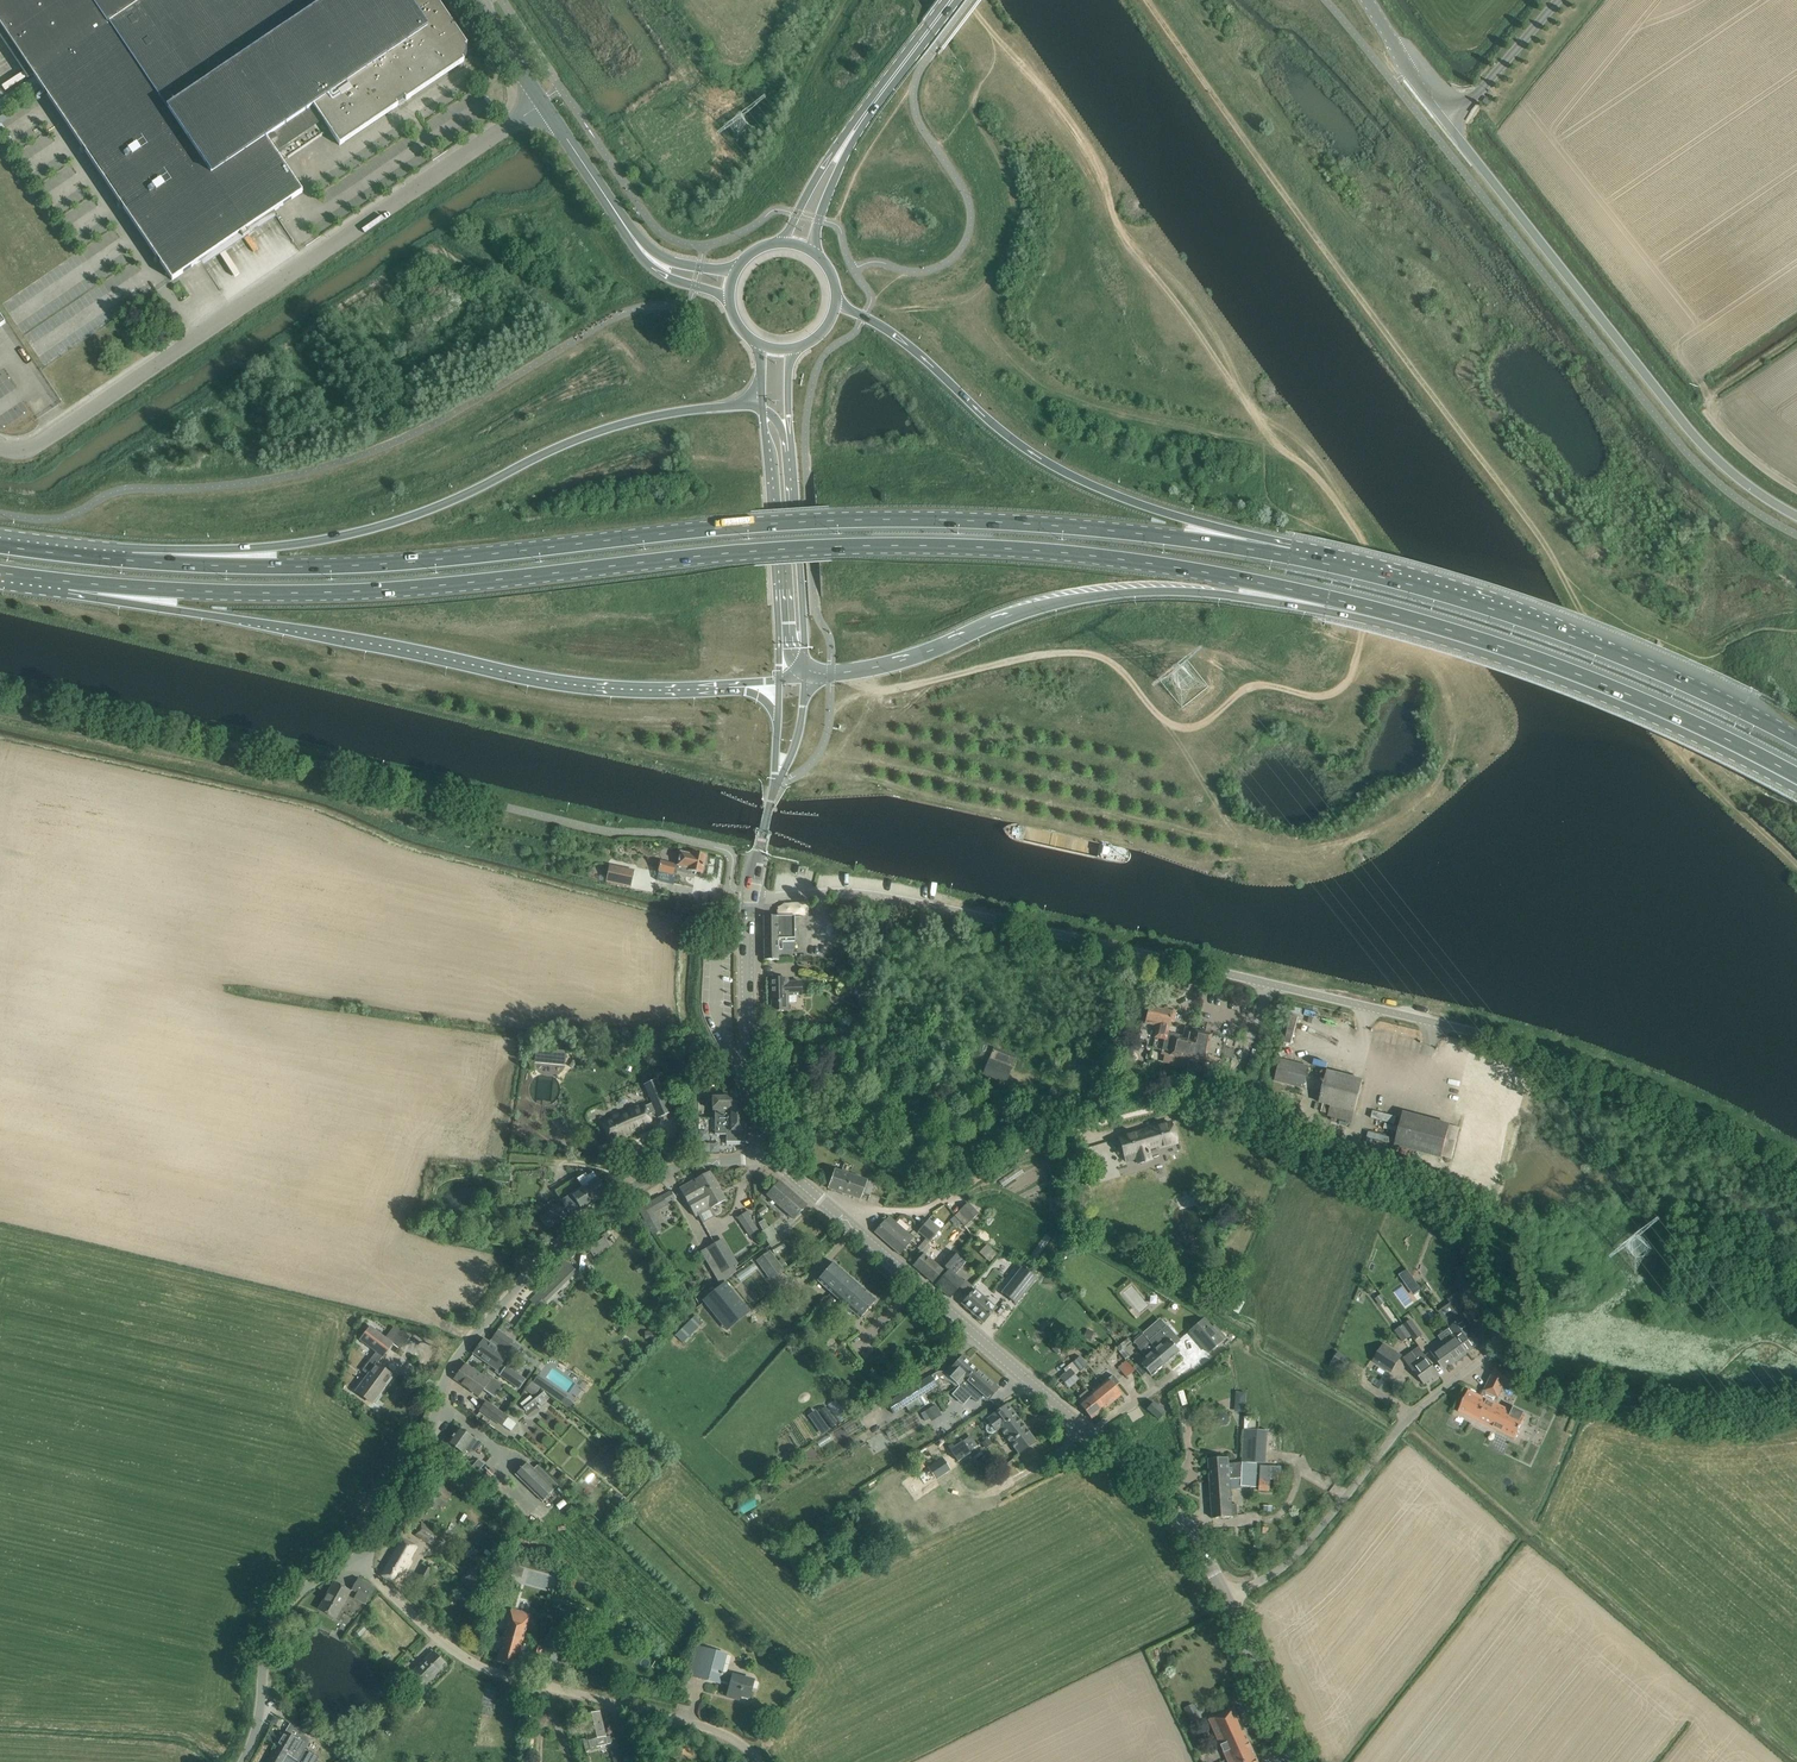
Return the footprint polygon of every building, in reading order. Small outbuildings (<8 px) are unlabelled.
[(172,280),(303,192),(272,147),(282,140),(292,155),(287,158),(288,158),(324,134),(324,133),(320,136),(310,121),(319,115),(340,145),(398,106),(396,104),(403,100),(404,102),(464,62),(463,60),(465,58),(467,54),(466,49),(465,47),(467,46),(436,0),(410,0),(408,1),(407,0),(0,0),(0,25),(172,280)] [(693,853),(693,855),(681,852),(676,871),(689,874),(690,870),(702,873),(706,856),(693,853)] [(675,865),(661,861),(658,871),(673,874),(675,865)] [(610,866),(607,882),(630,887),(633,871),(610,866)] [(671,881),(672,875),(660,872),(658,878),(671,881)] [(778,960),(778,959),(792,958),(792,950),(795,950),(794,910),(777,910),(777,916),(764,916),(765,960),(778,960)] [(788,982),(788,979),(771,979),(772,1011),(789,1011),(788,996),(801,995),(801,982),(788,982)] [(1145,1047),(1152,1049),(1161,1007),(1148,1004),(1144,1024),(1141,1023),(1137,1041),(1146,1043),(1145,1047)] [(1122,1013),(1119,1026),(1130,1029),(1135,1010),(1119,1006),(1118,1012),(1122,1013)] [(1176,1010),(1161,1007),(1152,1049),(1161,1051),(1160,1055),(1164,1056),(1163,1062),(1177,1065),(1178,1057),(1170,1056),(1173,1038),(1174,1038),(1175,1035),(1167,1033),(1170,1021),(1174,1022),(1176,1010)] [(1184,1040),(1174,1038),(1173,1038),(1170,1056),(1178,1057),(1177,1065),(1187,1067),(1185,1074),(1195,1076),(1197,1070),(1214,1074),(1215,1065),(1221,1066),(1227,1039),(1187,1030),(1184,1040)] [(983,1075),(1006,1084),(1016,1056),(993,1047),(983,1075)] [(536,1048),(535,1062),(566,1065),(567,1051),(536,1048)] [(1308,1067),(1280,1059),(1275,1081),(1303,1088),(1308,1067)] [(1362,1080),(1327,1071),(1318,1107),(1322,1108),(1321,1112),(1327,1113),(1327,1116),(1352,1123),(1362,1080)] [(644,1105),(602,1123),(611,1142),(640,1129),(640,1126),(651,1121),(648,1114),(656,1111),(659,1118),(671,1112),(657,1080),(645,1085),(652,1103),(645,1106),(644,1105)] [(712,1097),(709,1097),(709,1103),(712,1103),(712,1111),(715,1111),(715,1128),(715,1135),(726,1134),(726,1142),(744,1142),(744,1131),(744,1109),(744,1104),(744,1092),(732,1092),(729,1092),(729,1094),(712,1094),(712,1097)] [(1403,1113),(1395,1145),(1442,1157),(1450,1125),(1403,1113)] [(1148,1151),(1147,1149),(1159,1145),(1160,1147),(1176,1143),(1170,1123),(1119,1138),(1126,1162),(1137,1158),(1139,1163),(1150,1160),(1149,1154),(1150,1154),(1149,1151),(1148,1151)] [(828,1188),(844,1194),(850,1175),(835,1170),(828,1188)] [(560,1189),(555,1192),(561,1201),(565,1207),(572,1217),(584,1208),(607,1194),(600,1184),(597,1178),(593,1172),(587,1177),(585,1174),(576,1180),(581,1188),(566,1198),(560,1189)] [(680,1189),(687,1203),(717,1186),(709,1172),(680,1189)] [(874,1184),(850,1175),(844,1194),(860,1199),(863,1193),(869,1195),(874,1184)] [(780,1181),(767,1195),(794,1219),(807,1205),(780,1181)] [(687,1203),(695,1217),(725,1200),(717,1186),(687,1203)] [(663,1195),(639,1209),(648,1226),(658,1221),(654,1214),(669,1206),(663,1195)] [(559,1204),(540,1218),(547,1229),(567,1215),(559,1204)] [(957,1228),(962,1223),(965,1226),(977,1214),(968,1204),(950,1221),(957,1228)] [(768,1211),(764,1206),(757,1212),(761,1216),(768,1211)] [(748,1211),(737,1218),(749,1236),(758,1231),(748,1217),(751,1215),(748,1211)] [(914,1238),(889,1216),(875,1232),(899,1254),(914,1238)] [(763,1220),(758,1223),(763,1231),(768,1227),(763,1220)] [(940,1230),(929,1220),(918,1232),(930,1242),(940,1230)] [(1063,1238),(1057,1234),(1052,1241),(1057,1245),(1063,1238)] [(722,1240),(715,1244),(729,1269),(737,1265),(722,1240)] [(707,1248),(701,1252),(720,1285),(725,1281),(726,1280),(722,1274),(729,1269),(715,1244),(707,1248)] [(986,1244),(980,1250),(990,1259),(996,1253),(986,1244)] [(934,1255),(927,1249),(913,1265),(933,1283),(943,1271),(930,1259),(934,1255)] [(771,1281),(788,1269),(781,1259),(777,1262),(769,1251),(756,1261),(771,1281)] [(948,1270),(959,1258),(952,1251),(941,1264),(948,1270)] [(1011,1265),(1014,1256),(1001,1253),(999,1261),(1011,1265)] [(936,1285),(950,1298),(963,1282),(955,1275),(966,1262),(962,1255),(959,1258),(948,1270),(936,1285)] [(536,1294),(530,1300),(537,1307),(544,1301),(545,1302),(576,1271),(565,1260),(554,1271),(556,1273),(536,1294)] [(817,1280),(831,1293),(847,1275),(833,1262),(817,1280)] [(1022,1267),(1002,1292),(1016,1303),(1036,1278),(1022,1267)] [(1460,1291),(1448,1300),(1459,1313),(1473,1302),(1469,1267),(1457,1268),(1460,1291)] [(1407,1270),(1400,1275),(1409,1289),(1417,1283),(1407,1270)] [(837,1298),(835,1300),(838,1302),(834,1306),(847,1317),(853,1311),(860,1318),(876,1300),(847,1275),(831,1293),(837,1298)] [(965,1293),(971,1286),(965,1280),(963,1282),(959,1287),(965,1293)] [(720,1285),(703,1300),(727,1330),(749,1311),(725,1281),(720,1285)] [(983,1322),(996,1308),(975,1289),(962,1304),(983,1322)] [(1003,1316),(1010,1305),(1003,1301),(996,1311),(1003,1316)] [(1448,1302),(1436,1310),(1441,1317),(1453,1309),(1448,1302)] [(1467,1353),(1480,1344),(1469,1329),(1456,1311),(1444,1320),(1453,1334),(1457,1338),(1467,1353)] [(682,1342),(703,1322),(695,1314),(675,1335),(682,1342)] [(1204,1319),(1190,1331),(1208,1353),(1222,1341),(1204,1319)] [(1423,1335),(1411,1320),(1404,1325),(1411,1336),(1415,1341),(1423,1335)] [(505,1322),(502,1326),(507,1330),(510,1326),(505,1322)] [(1411,1336),(1404,1325),(1403,1325),(1395,1331),(1403,1342),(1411,1336)] [(370,1373),(356,1391),(370,1402),(382,1386),(384,1388),(393,1376),(377,1365),(393,1344),(398,1348),(407,1336),(394,1327),(386,1338),(370,1326),(360,1340),(377,1353),(364,1370),(370,1373)] [(1169,1328),(1151,1344),(1167,1363),(1179,1352),(1175,1347),(1181,1341),(1169,1328)] [(484,1339),(473,1354),(497,1370),(495,1372),(519,1389),(526,1379),(506,1366),(511,1359),(512,1359),(504,1353),(513,1342),(504,1335),(499,1331),(492,1340),(493,1341),(491,1344),(484,1339)] [(1137,1347),(1146,1357),(1140,1362),(1151,1376),(1167,1363),(1151,1344),(1143,1334),(1134,1342),(1138,1347),(1137,1347)] [(1446,1368),(1467,1353),(1457,1338),(1453,1334),(1431,1351),(1438,1360),(1439,1360),(1445,1369),(1446,1368)] [(1401,1356),(1384,1345),(1373,1361),(1391,1372),(1401,1356)] [(1419,1347),(1403,1358),(1413,1371),(1414,1370),(1424,1384),(1432,1378),(1434,1380),(1440,1376),(1425,1356),(1419,1347)] [(1338,1353),(1331,1365),(1344,1374),(1351,1362),(1338,1353)] [(948,1371),(946,1374),(955,1382),(958,1385),(960,1387),(965,1380),(965,1381),(977,1368),(975,1367),(963,1356),(955,1364),(948,1371)] [(1086,1366),(1079,1357),(1072,1363),(1079,1372),(1086,1366)] [(493,1377),(469,1359),(454,1379),(478,1397),(485,1387),(491,1391),(498,1382),(492,1378),(493,1377)] [(1128,1360),(1118,1368),(1126,1377),(1136,1369),(1128,1360)] [(965,1380),(960,1387),(977,1403),(983,1396),(988,1401),(991,1397),(999,1388),(977,1368),(965,1381),(965,1380)] [(1508,1385),(1512,1376),(1495,1368),(1485,1390),(1498,1397),(1504,1384),(1508,1385)] [(1079,1378),(1072,1369),(1061,1378),(1069,1387),(1079,1378)] [(1113,1375),(1090,1394),(1103,1410),(1121,1395),(1115,1387),(1119,1383),(1113,1375)] [(925,1394),(938,1386),(932,1376),(887,1403),(894,1414),(906,1406),(910,1412),(929,1400),(925,1394)] [(1383,1377),(1377,1387),(1383,1391),(1389,1381),(1383,1377)] [(1183,1389),(1176,1391),(1180,1405),(1187,1403),(1183,1389)] [(1524,1417),(1523,1417),(1525,1412),(1514,1407),(1512,1411),(1468,1391),(1459,1411),(1515,1438),(1524,1417)] [(1236,1392),(1235,1405),(1246,1406),(1246,1401),(1247,1393),(1236,1392)] [(1090,1394),(1078,1403),(1091,1419),(1103,1410),(1090,1394)] [(1147,1409),(1159,1419),(1165,1412),(1153,1402),(1147,1409)] [(486,1403),(481,1410),(503,1425),(511,1431),(516,1423),(486,1403)] [(993,1434),(1000,1429),(1016,1417),(1007,1404),(991,1416),(991,1417),(987,1420),(989,1423),(987,1425),(986,1430),(988,1433),(993,1434)] [(925,1421),(939,1415),(935,1405),(920,1411),(925,1421)] [(1016,1417),(1000,1429),(1020,1454),(1036,1442),(1016,1417)] [(458,1428),(447,1443),(457,1450),(461,1452),(462,1454),(465,1451),(473,1439),(468,1435),(458,1428)] [(1244,1429),(1243,1462),(1257,1463),(1266,1463),(1268,1430),(1244,1429)] [(963,1441),(950,1450),(958,1462),(971,1453),(969,1451),(970,1451),(963,1441)] [(612,1449),(604,1461),(616,1469),(624,1457),(612,1449)] [(1220,1458),(1208,1459),(1210,1480),(1242,1478),(1243,1473),(1256,1473),(1257,1463),(1243,1462),(1243,1465),(1229,1466),(1229,1463),(1228,1458),(1220,1458)] [(479,1459),(472,1467),(478,1472),(484,1464),(479,1459)] [(924,1484),(934,1477),(936,1479),(950,1470),(942,1459),(928,1468),(918,1475),(924,1484)] [(526,1464),(515,1475),(542,1502),(553,1491),(558,1486),(537,1466),(532,1471),(526,1464)] [(1242,1478),(1210,1480),(1210,1489),(1213,1518),(1233,1517),(1233,1516),(1238,1515),(1237,1504),(1232,1504),(1231,1490),(1231,1489),(1242,1488),(1242,1486),(1255,1487),(1256,1473),(1243,1473),(1242,1478)] [(433,1545),(440,1533),(421,1522),(414,1535),(433,1545)] [(399,1537),(378,1574),(398,1586),(412,1562),(411,1560),(417,1547),(399,1537)] [(431,1570),(425,1566),(417,1581),(423,1584),(431,1570)] [(464,1584),(478,1594),(488,1579),(470,1566),(465,1572),(470,1576),(464,1584)] [(365,1605),(375,1588),(358,1579),(352,1590),(357,1593),(354,1599),(365,1605)] [(334,1583),(319,1609),(335,1617),(349,1591),(334,1583)] [(529,1615),(511,1610),(497,1661),(515,1667),(529,1615)] [(551,1637),(542,1662),(543,1663),(553,1666),(553,1667),(562,1641),(551,1637)] [(542,1648),(533,1645),(529,1658),(538,1661),(542,1648)] [(727,1654),(704,1649),(697,1677),(719,1683),(720,1681),(730,1684),(727,1696),(739,1699),(740,1696),(749,1698),(754,1678),(733,1673),(722,1670),(727,1654)] [(433,1652),(407,1680),(419,1693),(446,1664),(433,1652)] [(571,1656),(563,1654),(561,1662),(569,1664),(571,1656)] [(1193,1705),(1184,1709),(1187,1714),(1195,1710),(1193,1705)] [(1210,1719),(1228,1760),(1252,1749),(1234,1708),(1210,1719)] [(599,1712),(582,1716),(590,1748),(607,1744),(599,1712)] [(275,1747),(292,1757),(298,1761),(315,1761),(318,1757),(304,1749),(310,1740),(298,1733),(295,1738),(284,1731),(277,1745),(275,1747)] [(267,1761),(298,1761),(292,1757),(275,1747),(269,1759),(267,1761)] [(1252,1749),(1228,1760),(1229,1761),(1258,1761),(1252,1749)] [(613,1755),(615,1761),(624,1761),(622,1753),(613,1755)]
